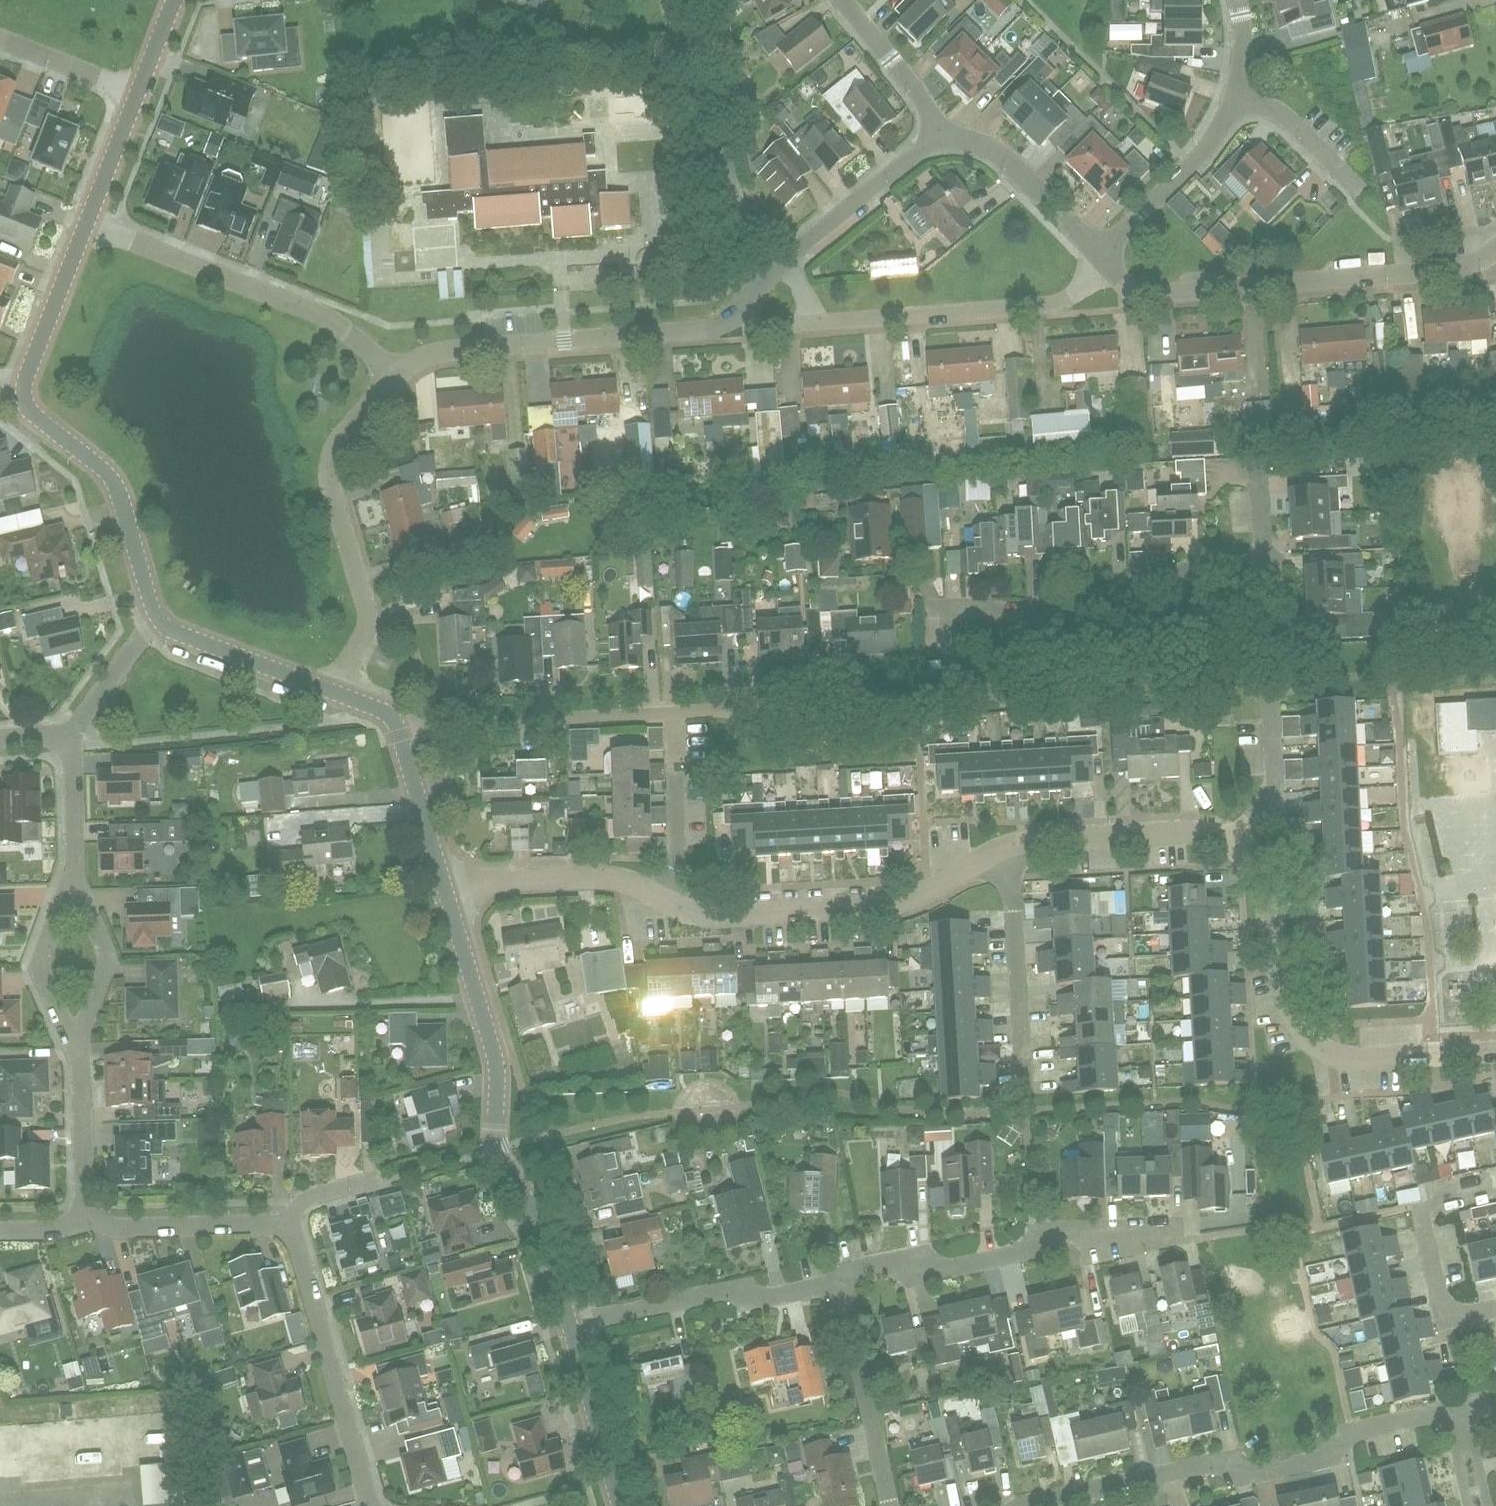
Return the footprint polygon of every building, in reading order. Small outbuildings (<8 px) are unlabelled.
[(766,19),(788,6),(785,0),(755,0),(766,19)] [(898,24),(918,44),(946,16),(930,0),(906,0),(914,8),(898,24)] [(1020,7),(1012,0),(989,0),(986,4),(1007,22),(1020,7)] [(1161,11),(1164,15),(1164,24),(1200,24),(1200,1),(1175,1),(1175,0),(1151,0),(1151,11),(1161,11)] [(1280,29),(1304,22),(1308,36),(1336,28),(1328,1),(1311,6),(1309,0),(1287,0),(1273,4),(1280,29)] [(1432,68),(1429,56),(1470,44),(1462,17),(1410,32),(1416,53),(1403,56),(1408,75),(1432,68)] [(937,64),(955,82),(980,57),(971,47),(983,35),(965,19),(948,36),(957,44),(937,64)] [(282,21),(235,25),(236,37),(222,38),(225,64),(240,62),(240,60),(252,59),(253,72),(301,67),(297,30),(283,32),(282,21)] [(769,56),(778,49),(795,71),(830,43),(812,21),(787,41),(775,25),(754,37),(769,56)] [(1341,28),(1361,131),(1374,129),(1359,49),(1370,46),(1366,23),(1341,28)] [(1150,59),(1174,59),(1193,59),(1193,47),(1200,48),(1200,24),(1164,24),(1164,34),(1161,37),(1151,37),(1150,46),(1130,46),(1130,56),(1150,59)] [(955,82),(957,83),(954,86),(970,102),(992,79),(1001,88),(1026,62),(1018,53),(1010,61),(1002,52),(989,65),(980,57),(955,82)] [(1003,112),(1021,130),(1047,103),(1035,91),(1046,81),(1040,75),(1048,67),(1038,58),(1014,82),(1023,91),(1003,112)] [(1170,64),(1141,58),(1135,73),(1148,78),(1145,87),(1149,89),(1144,102),(1182,116),(1191,91),(1164,81),(1170,64)] [(6,142),(3,151),(12,154),(14,147),(15,147),(25,124),(33,102),(32,102),(30,106),(9,98),(14,86),(0,80),(0,139),(6,142)] [(856,95),(844,80),(822,97),(840,119),(850,112),(871,138),(895,119),(868,85),(856,95)] [(195,83),(184,111),(224,127),(230,112),(245,118),(255,91),(233,83),(227,96),(195,83)] [(33,102),(25,124),(45,132),(33,163),(61,174),(78,132),(55,123),(62,105),(36,94),(33,102)] [(1069,137),(1073,133),(1086,120),(1070,105),(1060,116),(1047,103),(1021,130),(1039,148),(1060,128),(1069,137)] [(1066,163),(1083,181),(1110,154),(1119,145),(1090,116),(1086,120),(1073,133),(1084,144),(1066,163)] [(448,160),(449,160),(452,192),(436,194),(424,195),(425,205),(427,223),(458,220),(457,214),(473,213),(475,230),(529,227),(541,226),(541,219),(551,219),(553,240),(592,237),(590,216),(599,216),(600,231),(631,228),(629,194),(608,196),(606,172),(587,174),(585,158),(596,157),(595,135),(583,136),(583,146),(523,150),(487,153),(487,152),(485,152),(483,118),(444,121),(446,150),(447,150),(448,160)] [(1438,125),(1444,148),(1456,145),(1450,122),(1438,125)] [(331,178),(348,133),(325,123),(307,168),(331,178)] [(850,155),(825,123),(813,133),(807,126),(794,136),(784,123),(777,128),(803,160),(813,152),(828,172),(850,155)] [(1411,168),(1400,171),(1398,163),(1389,165),(1382,134),(1367,137),(1376,178),(1390,174),(1399,212),(1420,207),(1411,168)] [(1488,183),(1495,181),(1495,139),(1479,144),(1488,183)] [(798,159),(783,141),(782,141),(765,154),(774,165),(760,176),(785,207),(807,190),(801,182),(810,175),(798,159)] [(1488,183),(1479,144),(1458,149),(1468,188),(1488,183)] [(1246,161),(1238,152),(1212,178),(1221,186),(1232,175),(1249,192),(1278,163),(1260,146),(1246,161)] [(1411,168),(1420,207),(1441,202),(1434,171),(1448,168),(1444,148),(1409,157),(1411,168)] [(1130,190),(1152,169),(1134,151),(1120,164),(1110,154),(1083,181),(1101,199),(1120,180),(1130,190)] [(273,190),(277,178),(283,163),(257,153),(252,164),(267,170),(261,186),(273,190)] [(211,168),(185,158),(181,167),(174,172),(162,168),(147,206),(175,217),(178,209),(193,214),(201,194),(211,168)] [(319,177),(286,163),(277,185),(311,198),(319,177)] [(1267,225),(1289,203),(1280,195),(1295,180),(1278,163),(1249,192),(1266,209),(1258,217),(1267,225)] [(1149,172),(1137,186),(1144,192),(1156,178),(1149,172)] [(210,196),(198,226),(217,233),(218,229),(246,240),(256,214),(238,207),(245,190),(240,188),(242,183),(240,178),(229,173),(224,176),(215,198),(210,196)] [(969,201),(950,177),(916,205),(935,228),(937,226),(951,243),(971,227),(958,210),(969,201)] [(41,220),(28,215),(35,197),(11,188),(4,205),(1,204),(0,207),(0,239),(29,251),(41,220)] [(302,208),(281,200),(272,222),(284,227),(273,255),(302,267),(318,227),(297,219),(302,208)] [(422,235),(422,253),(434,252),(434,269),(463,268),(462,233),(422,235)] [(1209,246),(1220,256),(1227,249),(1216,238),(1209,246)] [(2,279),(12,283),(19,266),(0,258),(0,285),(2,279)] [(918,274),(916,259),(870,264),(871,279),(918,274)] [(445,302),(468,301),(467,274),(443,275),(445,302)] [(0,329),(11,302),(0,298),(0,329)] [(1404,339),(1412,339),(1410,302),(1402,302),(1404,339)] [(1457,343),(1490,340),(1487,306),(1455,309),(1457,343)] [(1422,312),(1425,344),(1422,344),(1423,357),(1448,355),(1447,343),(1457,343),(1455,309),(1422,312)] [(1335,373),(1336,389),(1338,389),(1339,409),(1348,408),(1345,375),(1367,373),(1363,327),(1331,330),(1334,364),(1335,364),(1336,373),(1335,373)] [(1334,364),(1331,330),(1299,333),(1302,367),(1334,364)] [(1211,375),(1227,373),(1228,383),(1243,382),(1242,371),(1243,371),(1239,337),(1207,341),(1211,375)] [(1114,338),(1082,341),(1085,375),(1084,375),(1085,376),(1117,374),(1117,372),(1114,338)] [(1085,375),(1082,341),(1050,344),(1053,378),(1084,375),(1085,375)] [(1178,378),(1180,378),(1181,386),(1195,384),(1194,376),(1211,375),(1207,341),(1175,344),(1178,378)] [(993,383),(995,383),(991,348),(958,351),(961,385),(979,384),(980,398),(994,397),(993,383)] [(961,385),(958,351),(925,354),(929,399),(945,398),(944,387),(961,385)] [(1460,368),(1458,352),(1449,353),(1451,369),(1460,368)] [(1460,368),(1468,367),(1467,352),(1458,352),(1460,368)] [(1424,397),(1421,357),(1397,359),(1400,399),(1424,397)] [(1029,420),(1027,393),(1025,374),(1020,374),(1020,360),(1005,361),(1008,421),(1029,420)] [(867,404),(870,404),(867,370),(835,372),(838,406),(851,405),(867,404)] [(838,406),(835,372),(802,375),(805,409),(806,409),(808,409),(809,418),(827,416),(827,407),(838,406)] [(1336,389),(1335,373),(1327,374),(1328,390),(1336,389)] [(1146,378),(1118,381),(1118,384),(1123,443),(1126,443),(1127,449),(1127,451),(1151,449),(1151,448),(1150,440),(1151,440),(1146,378)] [(711,417),(730,415),(731,428),(749,426),(748,411),(744,412),(741,380),(709,383),(711,417)] [(586,416),(613,414),(619,414),(616,381),(583,384),(586,416)] [(711,417),(709,383),(676,386),(679,420),(711,417)] [(1213,400),(1222,399),(1221,383),(1212,384),(1213,400)] [(586,416),(583,384),(550,387),(552,408),(553,420),(554,433),(578,431),(578,427),(577,419),(586,418),(586,416)] [(1086,384),(1085,384),(1078,385),(1081,411),(1063,413),(1064,415),(1030,418),(1034,459),(1092,454),(1088,416),(1089,416),(1086,384)] [(1213,400),(1212,384),(1203,385),(1205,401),(1213,400)] [(473,427),(492,425),(493,442),(507,441),(506,432),(506,424),(503,391),(470,393),(473,427)] [(473,427),(470,393),(438,396),(440,430),(473,427)] [(972,394),(962,395),(964,411),(965,411),(973,410),(972,394)] [(967,422),(966,417),(965,411),(964,411),(962,395),(954,395),(956,423),(967,422)] [(1263,423),(1275,422),(1273,401),(1247,403),(1250,428),(1263,427),(1263,423)] [(882,441),(887,440),(900,438),(897,406),(878,408),(882,441)] [(779,413),(781,437),(783,437),(786,474),(800,473),(796,435),(799,434),(797,407),(779,410),(779,413)] [(668,411),(653,413),(656,440),(671,438),(668,411)] [(917,411),(914,434),(926,435),(928,413),(917,411)] [(779,413),(755,415),(758,448),(751,449),(754,484),(782,482),(781,476),(785,476),(781,437),(779,413)] [(840,432),(849,431),(847,415),(838,416),(840,432)] [(840,432),(838,416),(830,417),(831,433),(840,432)] [(984,438),(984,419),(969,419),(969,437),(984,438)] [(427,425),(419,427),(418,427),(419,436),(428,435),(427,425)] [(655,485),(650,425),(625,427),(631,487),(655,485)] [(714,443),(723,442),(722,426),(712,427),(714,443)] [(588,443),(587,428),(587,427),(578,427),(578,431),(579,431),(580,444),(581,455),(589,454),(588,443)] [(588,443),(597,442),(596,427),(587,428),(588,443)] [(714,443),(712,427),(704,427),(706,444),(714,443)] [(1216,453),(1215,442),(1214,429),(1168,432),(1169,446),(1170,455),(1216,453)] [(858,459),(853,455),(851,432),(843,432),(845,455),(846,467),(858,466),(858,459)] [(533,435),(537,482),(536,482),(537,499),(559,497),(556,465),(557,465),(554,433),(533,435)] [(475,452),(485,451),(484,436),(474,436),(475,452)] [(4,443),(0,444),(0,500),(35,492),(28,463),(10,467),(4,443)] [(531,499),(530,487),(527,450),(510,451),(514,501),(531,499)] [(470,473),(469,453),(438,455),(439,475),(470,473)] [(433,456),(419,457),(420,475),(436,474),(433,456)] [(834,471),(832,457),(815,458),(816,472),(824,472),(834,471)] [(812,459),(802,461),(804,475),(813,474),(812,459)] [(1175,462),(1176,475),(1180,474),(1181,487),(1156,489),(1158,506),(1151,507),(1152,515),(1199,512),(1197,495),(1207,494),(1205,471),(1203,471),(1202,460),(1175,462)] [(717,475),(718,483),(732,482),(731,474),(726,474),(717,475)] [(1289,492),(1290,516),(1339,514),(1338,490),(1348,489),(1348,477),(1318,479),(1319,491),(1289,492)] [(439,483),(440,506),(478,503),(476,480),(439,483)] [(435,503),(428,505),(423,485),(414,488),(413,485),(381,494),(390,526),(438,513),(435,503)] [(909,551),(924,550),(939,549),(935,487),(901,490),(904,527),(908,527),(909,551)] [(957,488),(938,489),(939,509),(958,508),(957,488)] [(883,491),(867,492),(854,493),(855,502),(868,501),(883,499),(883,491)] [(772,530),(773,530),(791,529),(790,510),(814,509),(814,495),(814,494),(770,496),(771,523),(772,530)] [(1084,503),(1087,549),(1095,548),(1095,541),(1111,540),(1110,518),(1124,517),(1123,494),(1099,495),(1100,502),(1084,503)] [(1059,511),(1060,525),(1061,534),(1046,535),(1047,562),(1070,560),(1069,550),(1087,549),(1084,503),(1075,504),(1076,509),(1059,511)] [(467,505),(454,509),(458,523),(462,522),(466,536),(486,530),(482,513),(470,516),(468,506),(467,505)] [(853,560),(892,558),(888,507),(849,510),(853,560)] [(998,518),(1001,564),(1009,563),(1009,556),(1025,555),(1024,534),(1038,533),(1037,508),(1013,509),(1014,517),(998,518)] [(4,560),(27,555),(33,583),(74,573),(68,547),(64,548),(63,544),(56,539),(44,542),(37,512),(0,521),(0,542),(4,560)] [(1199,519),(1199,512),(1152,515),(1153,531),(1145,532),(1147,554),(1172,552),(1171,538),(1193,536),(1191,519),(1199,519)] [(447,547),(438,513),(390,526),(399,558),(430,549),(431,552),(447,547)] [(1339,514),(1290,516),(1292,540),(1321,538),(1323,551),(1352,549),(1351,536),(1341,537),(1339,514)] [(528,543),(545,526),(534,515),(517,532),(528,543)] [(1001,564),(998,518),(990,518),(991,525),(974,526),(975,551),(960,551),(960,552),(947,553),(948,577),(985,575),(985,565),(1001,564)] [(1046,535),(1038,535),(1035,535),(1036,549),(1036,556),(1047,555),(1046,535)] [(450,546),(455,564),(482,556),(477,539),(450,546)] [(812,547),(788,546),(787,571),(811,572),(812,547)] [(675,553),(677,589),(694,589),(692,552),(675,553)] [(1306,570),(1307,594),(1343,592),(1355,591),(1354,567),(1363,566),(1362,554),(1334,556),(1334,568),(1306,570)] [(824,560),(824,577),(844,577),(844,561),(824,560)] [(578,581),(577,568),(526,571),(526,584),(578,581)] [(831,641),(848,640),(849,654),(893,651),(891,619),(856,621),(855,612),(837,613),(836,594),(857,592),(856,579),(818,581),(818,595),(819,609),(820,609),(820,614),(829,613),(831,641)] [(485,628),(485,623),(483,588),(453,594),(453,601),(451,601),(453,620),(438,621),(441,663),(472,661),(470,629),(485,628)] [(750,590),(736,591),(737,609),(739,635),(753,634),(750,590)] [(1344,614),(1343,592),(1307,594),(1308,617),(1329,616),(1329,627),(1366,625),(1373,625),(1372,613),(1344,614)] [(781,658),(778,609),(778,601),(766,601),(768,621),(757,622),(759,659),(781,658)] [(686,626),(685,616),(671,606),(659,607),(662,646),(677,645),(678,664),(699,663),(700,663),(698,625),(697,625),(686,626)] [(781,658),(804,656),(801,607),(778,609),(781,658)] [(697,610),(698,625),(700,663),(721,661),(719,637),(726,636),(739,635),(737,609),(724,610),(724,608),(697,610)] [(819,609),(810,610),(806,610),(807,628),(808,637),(822,636),(820,614),(820,609),(819,609)] [(641,637),(653,636),(651,612),(629,614),(629,626),(608,627),(610,669),(642,667),(641,637)] [(41,614),(22,618),(27,641),(40,638),(45,658),(82,649),(75,619),(44,627),(41,614)] [(559,616),(539,617),(539,619),(540,630),(541,643),(553,642),(555,668),(587,666),(584,625),(559,626),(559,616)] [(523,620),(523,631),(524,640),(497,641),(500,683),(531,681),(529,655),(542,655),(541,643),(540,630),(539,619),(523,620)] [(1465,702),(1465,705),(1435,707),(1438,755),(1477,753),(1476,731),(1487,731),(1495,731),(1495,700),(1465,702)] [(1317,717),(1301,718),(1302,728),(1354,725),(1352,702),(1317,704),(1317,717)] [(1081,730),(1102,729),(1101,708),(1080,709),(1081,730)] [(1215,727),(1230,726),(1229,716),(1214,716),(1215,727)] [(1190,737),(1176,737),(1164,738),(1163,718),(1150,719),(1154,778),(1180,777),(1178,752),(1191,752),(1190,737)] [(1115,769),(1129,768),(1129,780),(1154,778),(1150,719),(1151,739),(1127,740),(1126,721),(1111,722),(1115,769)] [(1354,725),(1302,728),(1302,737),(1318,736),(1319,749),(1355,746),(1354,725)] [(571,747),(587,746),(599,746),(599,731),(570,732),(571,747)] [(1364,732),(1364,744),(1393,745),(1393,733),(1364,732)] [(1068,753),(1070,783),(1092,781),(1091,757),(1099,756),(1097,737),(1067,740),(1068,753)] [(1068,753),(1057,754),(1056,740),(1046,741),(1047,754),(1049,793),(1062,792),(1063,800),(1071,799),(1070,783),(1068,753)] [(1047,754),(1035,755),(1034,741),(1024,741),(1025,755),(1026,755),(1028,794),(1041,793),(1041,801),(1050,801),(1049,793),(1047,754)] [(1026,755),(1025,755),(1013,756),(1012,743),(1002,743),(1003,757),(1006,796),(1018,795),(1019,803),(1028,802),(1028,794),(1026,755)] [(1003,757),(991,758),(990,744),(980,745),(981,758),(983,797),(996,796),(996,805),(1006,804),(1006,796),(1003,757)] [(960,789),(958,745),(928,747),(929,766),(937,766),(938,791),(960,789)] [(981,758),(969,759),(968,745),(958,745),(960,789),(961,798),(975,797),(975,805),(984,805),(983,797),(981,758)] [(1320,760),(1303,761),(1304,771),(1356,768),(1355,746),(1319,749),(1320,760)] [(603,774),(612,774),(665,772),(664,763),(648,764),(648,751),(611,752),(607,753),(604,756),(603,761),(603,774)] [(521,798),(520,782),(546,781),(545,755),(516,757),(516,774),(508,774),(508,767),(496,768),(496,775),(482,775),(483,800),(491,799),(521,798)] [(147,783),(158,783),(157,758),(113,759),(114,773),(99,774),(100,802),(148,801),(147,783)] [(326,764),(327,769),(293,773),(294,783),(282,784),(282,781),(259,783),(262,814),(285,812),(283,795),(295,794),(296,798),(343,793),(344,793),(343,780),(348,780),(347,762),(326,764)] [(1356,768),(1304,771),(1304,780),(1321,780),(1321,792),(1357,790),(1356,768)] [(839,771),(841,800),(842,814),(841,814),(843,852),(857,851),(857,859),(866,858),(866,851),(863,813),(852,813),(851,799),(849,799),(847,770),(839,771)] [(612,774),(612,795),(649,794),(648,782),(665,781),(665,772),(612,774)] [(873,772),(851,773),(852,792),(874,791),(873,772)] [(1370,773),(1371,788),(1396,786),(1395,772),(1370,773)] [(38,824),(37,779),(34,779),(30,775),(22,776),(18,780),(5,780),(6,797),(0,797),(0,844),(20,844),(20,843),(39,842),(38,824)] [(569,797),(582,796),(581,780),(568,780),(569,797)] [(1321,792),(1322,804),(1306,804),(1307,815),(1358,812),(1357,790),(1321,792)] [(612,795),(613,817),(667,816),(666,807),(649,808),(649,794),(612,795)] [(885,811),(887,842),(909,840),(907,815),(915,815),(914,795),(884,797),(885,811)] [(545,849),(545,842),(544,813),(531,814),(531,797),(521,798),(491,799),(493,823),(507,823),(508,830),(519,829),(519,822),(528,822),(529,849),(545,849)] [(887,842),(885,811),(874,812),(873,798),(863,798),(864,813),(863,813),(866,851),(879,850),(879,858),(888,858),(887,842)] [(843,852),(841,814),(830,815),(829,800),(819,800),(820,815),(822,853),(836,852),(836,861),(844,860),(843,852)] [(822,853),(820,815),(808,816),(807,801),(797,802),(798,816),(800,854),(814,853),(814,862),(823,861),(822,853)] [(800,854),(798,816),(787,817),(786,802),(775,803),(776,818),(778,855),(792,855),(792,863),(801,863),(800,854)] [(755,849),(752,804),(723,806),(724,825),(733,825),(734,850),(755,849)] [(778,855),(776,818),(765,818),(764,804),(752,804),(755,849),(755,857),(770,856),(770,864),(779,864),(778,855)] [(1358,812),(1307,815),(1307,824),(1324,823),(1325,835),(1360,833),(1358,812)] [(667,825),(667,816),(613,817),(613,839),(626,839),(626,854),(649,854),(649,839),(650,839),(650,825),(667,825)] [(143,872),(142,843),(161,843),(161,826),(129,826),(129,842),(101,843),(101,873),(143,872)] [(312,864),(351,860),(348,828),(302,833),(304,851),(273,855),(275,878),(313,874),(312,864)] [(1308,847),(1309,858),(1361,855),(1360,833),(1325,835),(1325,846),(1308,847)] [(1361,855),(1309,858),(1309,867),(1326,866),(1327,879),(1344,878),(1362,877),(1361,855)] [(1344,878),(1345,889),(1327,890),(1328,901),(1381,897),(1380,877),(1362,878),(1362,877),(1344,878)] [(1171,912),(1223,909),(1222,898),(1206,899),(1205,887),(1169,890),(1171,912)] [(170,936),(169,917),(173,917),(173,906),(180,906),(179,890),(155,891),(155,906),(129,906),(130,937),(134,937),(134,947),(154,947),(154,936),(170,936)] [(1053,909),(1041,910),(1037,910),(1037,921),(1089,918),(1088,895),(1053,897),(1053,909)] [(1,944),(3,942),(3,934),(14,933),(13,897),(0,897),(0,944),(1,944)] [(1381,897),(1328,901),(1328,910),(1346,909),(1346,921),(1382,919),(1381,897)] [(1223,909),(1171,912),(1172,934),(1208,932),(1207,920),(1224,919),(1223,909)] [(954,912),(955,925),(931,926),(933,949),(987,945),(986,935),(969,936),(968,924),(966,924),(965,911),(954,912)] [(1089,918),(1037,921),(1038,931),(1055,930),(1056,942),(1091,939),(1091,938),(1101,937),(1100,925),(1098,921),(1090,921),(1089,918)] [(1382,919),(1346,921),(1347,933),(1329,934),(1330,944),(1383,941),(1382,919)] [(540,963),(564,959),(559,925),(502,934),(508,968),(520,966),(521,973),(519,973),(523,986),(510,991),(523,1034),(555,1024),(541,981),(536,982),(534,976),(542,974),(540,963)] [(1208,932),(1172,934),(1173,956),(1226,952),(1226,942),(1208,943),(1208,932)] [(1091,939),(1056,942),(1056,953),(1039,954),(1040,965),(1092,961),(1091,939)] [(296,965),(309,961),(314,977),(318,976),(323,993),(349,986),(343,968),(345,967),(337,940),(307,948),(307,947),(292,951),(296,965)] [(1383,941),(1330,944),(1331,953),(1348,952),(1349,965),(1385,963),(1383,941)] [(703,961),(691,962),(693,998),(715,996),(711,945),(702,946),(703,961)] [(720,945),(711,945),(715,996),(746,994),(744,962),(735,962),(735,959),(721,960),(720,945)] [(987,945),(933,949),(934,971),(971,968),(970,956),(987,955),(987,945)] [(672,1011),(671,999),(668,947),(659,948),(660,964),(647,964),(647,966),(634,966),(636,989),(639,989),(641,1013),(672,1011)] [(676,947),(668,947),(671,999),(693,998),(691,962),(677,962),(676,947)] [(855,965),(842,966),(844,1002),(866,1000),(863,948),(854,949),(855,965)] [(872,948),(863,948),(866,1000),(888,999),(888,989),(900,989),(898,963),(886,963),(873,964),(872,948)] [(619,951),(581,956),(587,995),(625,989),(620,957),(619,951)] [(812,968),(799,968),(801,1004),(802,1004),(802,1011),(815,1010),(815,1015),(823,1015),(819,951),(811,952),(812,968)] [(831,1002),(844,1002),(842,966),(830,967),(829,951),(819,951),(823,1015),(831,1014),(831,1002)] [(1226,952),(1173,956),(1175,979),(1193,977),(1193,976),(1211,975),(1210,965),(1227,963),(1226,952)] [(780,1005),(801,1004),(799,968),(786,969),(785,953),(776,954),(779,1006),(780,1005)] [(755,961),(744,962),(746,994),(747,994),(748,1007),(767,1006),(768,1019),(781,1018),(780,1005),(779,1006),(776,954),(768,954),(769,971),(756,971),(755,961)] [(1092,961),(1040,965),(1040,974),(1058,973),(1058,985),(1111,982),(1094,983),(1092,961)] [(127,991),(128,1019),(167,1018),(167,1008),(176,1008),(175,963),(148,964),(148,991),(127,991)] [(1385,963),(1349,965),(1349,977),(1332,978),(1333,987),(1386,984),(1385,963)] [(971,968),(934,971),(936,992),(989,989),(989,978),(972,979),(971,968)] [(291,999),(290,994),(287,973),(259,978),(263,999),(268,998),(268,1003),(291,999)] [(1194,998),(1246,995),(1246,985),(1228,986),(1228,974),(1211,975),(1193,976),(1193,977),(1194,998)] [(1111,982),(1058,985),(1075,984),(1076,996),(1059,997),(1060,1007),(1112,1003),(1111,982)] [(1386,984),(1333,987),(1333,997),(1350,996),(1351,1009),(1387,1007),(1386,984)] [(989,989),(936,992),(937,1014),(973,1012),(973,1000),(990,999),(989,989)] [(1196,1020),(1231,1018),(1230,1007),(1247,1006),(1246,995),(1194,998),(1196,1020)] [(1112,1003),(1060,1007),(1060,1017),(1077,1016),(1078,1028),(1114,1025),(1112,1003)] [(18,1032),(17,1004),(0,1004),(0,1033),(18,1032)] [(973,1012),(937,1014),(939,1036),(993,1032),(992,1022),(974,1023),(973,1012)] [(417,1029),(417,1013),(388,1013),(389,1046),(402,1046),(407,1051),(407,1066),(444,1065),(444,1028),(417,1029)] [(1197,1042),(1249,1038),(1249,1029),(1232,1030),(1231,1018),(1196,1020),(1197,1042)] [(1114,1025),(1078,1028),(1079,1039),(1062,1040),(1062,1050),(1115,1047),(1114,1025)] [(1153,1027),(1130,1028),(1131,1046),(1154,1045),(1153,1027)] [(993,1032),(939,1036),(940,1058),(976,1055),(975,1044),(993,1042),(993,1032)] [(1199,1063),(1234,1061),(1233,1051),(1250,1050),(1249,1038),(1197,1042),(1199,1063)] [(151,1081),(151,1068),(155,1068),(173,1061),(172,1057),(186,1057),(186,1041),(160,1042),(160,1056),(107,1057),(107,1083),(151,1082),(151,1081)] [(1115,1047),(1062,1050),(1063,1061),(1079,1060),(1080,1071),(1117,1069),(1115,1047)] [(858,1065),(868,1065),(867,1052),(857,1052),(858,1065)] [(976,1055),(940,1058),(942,1080),(996,1076),(995,1066),(976,1067),(976,1055)] [(1200,1086),(1253,1083),(1252,1073),(1235,1074),(1234,1061),(1199,1063),(1200,1086)] [(31,1116),(30,1092),(47,1091),(47,1073),(36,1062),(0,1063),(1,1088),(0,1088),(0,1117),(31,1116)] [(645,1081),(670,1080),(669,1064),(649,1065),(644,1065),(645,1081)] [(1117,1069),(1080,1071),(1081,1084),(1065,1085),(1065,1095),(1118,1091),(1117,1069)] [(1129,1070),(1128,1087),(1157,1089),(1158,1072),(1129,1070)] [(996,1076),(942,1080),(943,1102),(979,1100),(977,1087),(996,1086),(996,1076)] [(342,1100),(357,1100),(356,1080),(341,1081),(342,1100)] [(156,1106),(156,1122),(180,1121),(180,1105),(166,1105),(165,1081),(151,1081),(151,1082),(107,1083),(108,1107),(156,1106)] [(419,1119),(403,1123),(410,1149),(442,1141),(439,1130),(452,1127),(449,1115),(458,1112),(450,1083),(411,1093),(419,1119)] [(1461,1087),(1473,1137),(1494,1132),(1491,1116),(1488,1099),(1476,1102),(1473,1085),(1461,1087)] [(1473,1137),(1461,1087),(1454,1089),(1458,1106),(1445,1109),(1452,1141),(1473,1137)] [(1452,1141),(1445,1109),(1433,1112),(1429,1094),(1420,1096),(1431,1146),(1434,1158),(1455,1153),(1452,1141)] [(1405,1133),(1410,1150),(1431,1146),(1420,1096),(1412,1098),(1416,1115),(1402,1118),(1405,1133)] [(1349,1180),(1338,1129),(1333,1110),(1321,1112),(1325,1132),(1329,1132),(1332,1148),(1320,1151),(1328,1185),(1349,1180)] [(334,1114),(303,1115),(304,1156),(335,1155),(334,1151),(339,1147),(353,1146),(353,1122),(334,1123),(334,1114)] [(1171,1172),(1183,1172),(1182,1153),(1180,1114),(1168,1115),(1168,1126),(1163,1126),(1164,1147),(1169,1147),(1170,1152),(1161,1153),(1157,1157),(1157,1161),(1144,1162),(1146,1198),(1172,1197),(1172,1179),(1171,1172)] [(1182,1143),(1212,1141),(1211,1115),(1181,1116),(1182,1143)] [(239,1136),(240,1176),(270,1175),(270,1142),(284,1142),(283,1117),(258,1118),(258,1135),(239,1136)] [(1380,1121),(1391,1171),(1413,1166),(1410,1150),(1405,1133),(1394,1136),(1390,1119),(1380,1121)] [(1391,1171),(1380,1121),(1370,1123),(1374,1139),(1363,1141),(1370,1175),(1391,1171)] [(110,1183),(148,1182),(148,1155),(162,1155),(161,1141),(175,1141),(175,1125),(140,1126),(140,1141),(118,1141),(118,1161),(109,1162),(110,1183)] [(924,1143),(927,1143),(933,1143),(933,1139),(951,1138),(951,1126),(923,1127),(924,1143)] [(1370,1175),(1363,1141),(1352,1144),(1348,1127),(1338,1129),(1349,1180),(1370,1175)] [(0,1129),(0,1160),(15,1159),(16,1189),(49,1188),(48,1148),(20,1149),(20,1129),(0,1129)] [(584,1187),(623,1178),(617,1154),(632,1151),(629,1138),(601,1145),(603,1157),(578,1163),(584,1187)] [(994,1195),(993,1176),(990,1146),(967,1148),(968,1162),(945,1163),(949,1210),(951,1210),(951,1212),(951,1216),(954,1218),(963,1217),(966,1214),(965,1211),(965,1209),(981,1208),(980,1196),(994,1195)] [(1126,1154),(1118,1154),(1118,1146),(1104,1147),(1106,1175),(1120,1174),(1121,1199),(1146,1198),(1144,1162),(1131,1163),(1130,1157),(1126,1154)] [(1475,1146),(1463,1146),(1463,1171),(1476,1171),(1475,1146)] [(1106,1175),(1104,1147),(1094,1147),(1083,1148),(1084,1165),(1066,1166),(1068,1201),(1078,1201),(1078,1204),(1080,1205),(1089,1205),(1090,1203),(1090,1200),(1096,1200),(1105,1200),(1105,1180),(1106,1180),(1106,1175)] [(1201,1201),(1201,1211),(1229,1210),(1227,1172),(1213,1173),(1212,1151),(1182,1153),(1183,1172),(1185,1201),(1201,1201)] [(836,1158),(812,1157),(811,1175),(790,1174),(789,1212),(820,1214),(834,1214),(835,1184),(836,1158)] [(917,1182),(928,1181),(927,1157),(911,1158),(912,1174),(884,1176),(886,1225),(919,1223),(917,1182)] [(735,1164),(743,1193),(716,1200),(728,1249),(760,1241),(752,1207),(765,1203),(754,1159),(735,1164)] [(665,1172),(668,1185),(671,1198),(687,1195),(684,1182),(681,1169),(665,1172)] [(1425,1189),(1443,1182),(1439,1173),(1421,1179),(1425,1189)] [(623,1178),(584,1187),(589,1210),(613,1205),(616,1218),(645,1211),(642,1198),(628,1202),(623,1178)] [(384,1220),(406,1214),(401,1193),(378,1199),(384,1220)] [(465,1226),(479,1222),(472,1193),(444,1201),(443,1198),(428,1202),(437,1234),(441,1233),(447,1254),(471,1247),(465,1226)] [(1403,1199),(1383,1200),(1384,1213),(1404,1211),(1403,1199)] [(1495,1216),(1495,1204),(1485,1206),(1488,1218),(1495,1216)] [(349,1211),(353,1223),(331,1229),(342,1271),(377,1261),(366,1221),(372,1220),(368,1206),(349,1211)] [(1488,1218),(1485,1206),(1470,1210),(1473,1221),(1488,1218)] [(648,1245),(663,1241),(657,1218),(626,1225),(630,1239),(606,1245),(614,1278),(653,1268),(648,1245)] [(1347,1258),(1397,1247),(1395,1238),(1378,1241),(1376,1228),(1343,1236),(1347,1258)] [(1491,1232),(1466,1238),(1469,1249),(1468,1249),(1476,1285),(1495,1280),(1495,1255),(1491,1232)] [(1397,1247),(1347,1258),(1352,1279),(1385,1272),(1383,1261),(1399,1257),(1397,1247)] [(259,1258),(231,1265),(242,1308),(259,1304),(264,1320),(287,1314),(275,1271),(263,1275),(259,1258)] [(469,1273),(466,1262),(443,1268),(448,1288),(468,1282),(473,1303),(514,1292),(511,1281),(514,1277),(512,1268),(507,1266),(506,1263),(469,1273)] [(78,1319),(101,1313),(107,1332),(132,1325),(118,1276),(106,1280),(101,1263),(77,1269),(79,1275),(74,1276),(81,1301),(74,1303),(78,1319)] [(186,1306),(195,1336),(220,1329),(209,1290),(196,1294),(187,1263),(174,1267),(172,1270),(163,1273),(173,1309),(174,1309),(186,1306)] [(1193,1322),(1214,1317),(1207,1287),(1194,1291),(1189,1266),(1162,1273),(1170,1309),(1189,1305),(1193,1322)] [(0,1296),(0,1333),(27,1325),(26,1320),(50,1313),(37,1268),(9,1276),(13,1292),(0,1296)] [(422,1271),(401,1277),(406,1294),(403,1295),(407,1308),(416,1306),(415,1303),(429,1299),(422,1271)] [(1385,1272),(1352,1279),(1357,1300),(1406,1290),(1404,1280),(1388,1284),(1385,1272)] [(132,1311),(141,1342),(166,1335),(163,1323),(177,1319),(174,1309),(173,1309),(163,1273),(154,1275),(151,1273),(137,1277),(146,1308),(132,1311)] [(1155,1345),(1167,1342),(1160,1315),(1148,1318),(1139,1278),(1113,1284),(1121,1319),(1136,1316),(1140,1333),(1151,1330),(1155,1345)] [(1082,1351),(1102,1346),(1096,1321),(1085,1324),(1077,1290),(1054,1295),(1063,1336),(1078,1332),(1082,1351)] [(1406,1290),(1357,1300),(1361,1322),(1376,1318),(1410,1311),(1395,1314),(1392,1303),(1408,1299),(1406,1290)] [(395,1312),(390,1293),(376,1296),(377,1299),(365,1302),(370,1319),(357,1323),(366,1354),(383,1349),(383,1347),(405,1340),(398,1312),(395,1312)] [(1063,1336),(1054,1295),(1030,1301),(1038,1334),(1026,1337),(1032,1363),(1052,1358),(1047,1339),(1063,1336)] [(976,1351),(990,1349),(991,1355),(1016,1350),(1009,1320),(996,1323),(991,1300),(965,1305),(974,1345),(975,1344),(976,1351)] [(974,1345),(965,1305),(940,1311),(945,1334),(931,1337),(937,1367),(962,1361),(959,1348),(974,1345)] [(1410,1311),(1376,1318),(1381,1340),(1431,1329),(1429,1320),(1413,1323),(1410,1311)] [(300,1314),(284,1318),(286,1327),(302,1323),(300,1314)] [(910,1365),(932,1360),(926,1335),(914,1338),(910,1317),(883,1323),(890,1357),(908,1353),(910,1365)] [(222,1329),(206,1334),(210,1347),(226,1342),(222,1329)] [(1431,1329),(1381,1340),(1386,1361),(1419,1354),(1417,1343),(1433,1339),(1431,1329)] [(496,1370),(499,1383),(537,1372),(529,1347),(503,1354),(499,1340),(469,1349),(475,1372),(487,1369),(487,1372),(496,1370)] [(792,1404),(823,1397),(811,1348),(794,1352),(792,1344),(745,1355),(752,1385),(785,1377),(792,1404)] [(678,1400),(700,1395),(693,1364),(682,1367),(678,1348),(638,1357),(645,1386),(673,1380),(678,1400)] [(1202,1352),(1177,1354),(1179,1374),(1204,1372),(1202,1352)] [(1419,1354),(1386,1361),(1390,1382),(1441,1371),(1438,1361),(1422,1365),(1419,1354)] [(418,1378),(428,1375),(423,1355),(393,1363),(396,1374),(373,1381),(376,1393),(379,1392),(382,1403),(422,1392),(418,1378)] [(104,1358),(88,1361),(91,1378),(108,1374),(104,1358)] [(252,1423),(305,1408),(297,1381),(285,1384),(278,1361),(254,1368),(261,1391),(245,1396),(252,1423)] [(71,1380),(85,1376),(81,1363),(67,1367),(71,1380)] [(1123,1367),(1112,1369),(1115,1387),(1125,1385),(1123,1367)] [(1441,1371),(1390,1382),(1395,1405),(1429,1397),(1426,1384),(1443,1380),(1441,1371)] [(1372,1388),(1370,1372),(1352,1374),(1354,1390),(1372,1388)] [(531,1380),(539,1399),(551,1394),(543,1375),(531,1380)] [(1216,1431),(1211,1408),(1224,1405),(1218,1378),(1206,1381),(1207,1386),(1195,1390),(1197,1398),(1185,1401),(1193,1437),(1216,1431)] [(1039,1418),(1050,1415),(1044,1387),(1031,1390),(1035,1405),(1022,1408),(1026,1425),(1013,1428),(1022,1465),(1048,1458),(1039,1418)] [(1389,1387),(1368,1391),(1371,1409),(1392,1405),(1389,1387)] [(1156,1394),(1156,1392),(1143,1395),(1150,1423),(1161,1420),(1166,1443),(1193,1437),(1185,1401),(1171,1404),(1168,1391),(1156,1394)] [(426,1407),(422,1392),(382,1403),(385,1414),(383,1415),(386,1427),(409,1421),(412,1432),(442,1424),(436,1404),(426,1407)] [(464,1400),(453,1401),(454,1418),(465,1417),(464,1400)] [(1127,1433),(1139,1430),(1132,1402),(1111,1407),(1113,1418),(1098,1422),(1106,1457),(1131,1451),(1127,1433)] [(162,1413),(0,1425),(0,1480),(24,1478),(25,1486),(128,1478),(127,1466),(144,1465),(147,1505),(170,1505),(162,1413)] [(1106,1457),(1098,1422),(1083,1425),(1080,1414),(1057,1419),(1064,1447),(1076,1444),(1081,1463),(1106,1457)] [(971,1476),(998,1470),(989,1433),(973,1436),(969,1422),(959,1425),(956,1415),(945,1417),(950,1442),(962,1439),(971,1476)] [(950,1442),(945,1417),(931,1421),(934,1437),(922,1440),(924,1451),(912,1454),(919,1487),(948,1480),(941,1453),(952,1450),(950,1442)] [(516,1453),(523,1481),(564,1470),(556,1442),(545,1445),(539,1421),(514,1428),(521,1452),(516,1453)] [(454,1429),(423,1438),(427,1449),(401,1456),(410,1492),(446,1482),(440,1462),(461,1456),(454,1429)] [(480,1436),(487,1454),(500,1449),(494,1431),(480,1436)] [(283,1473),(292,1505),(308,1501),(307,1498),(334,1491),(325,1462),(310,1466),(304,1441),(280,1448),(287,1472),(283,1473)] [(858,1505),(851,1475),(853,1475),(849,1456),(832,1459),(828,1442),(805,1447),(809,1467),(815,1465),(825,1505),(855,1505),(858,1505)] [(231,1495),(232,1500),(254,1494),(254,1493),(272,1488),(261,1449),(243,1454),(243,1453),(221,1459),(224,1472),(220,1473),(213,1475),(219,1499),(221,1498),(231,1495)] [(720,1482),(714,1454),(685,1461),(688,1475),(665,1480),(671,1505),(707,1505),(713,1505),(708,1484),(720,1482)] [(1384,1495),(1427,1485),(1422,1461),(1378,1471),(1384,1495)] [(1359,1486),(1372,1483),(1370,1472),(1356,1475),(1359,1486)] [(796,1505),(790,1478),(777,1481),(779,1492),(736,1502),(737,1505),(794,1505),(796,1505)] [(93,1484),(95,1498),(115,1495),(113,1481),(93,1484)] [(1384,1495),(1386,1505),(1432,1505),(1427,1485),(1384,1495)] [(1305,1495),(1308,1505),(1358,1505),(1356,1498),(1338,1502),(1335,1488),(1305,1495)] [(1305,1495),(1278,1501),(1279,1505),(1308,1505),(1305,1495)]
